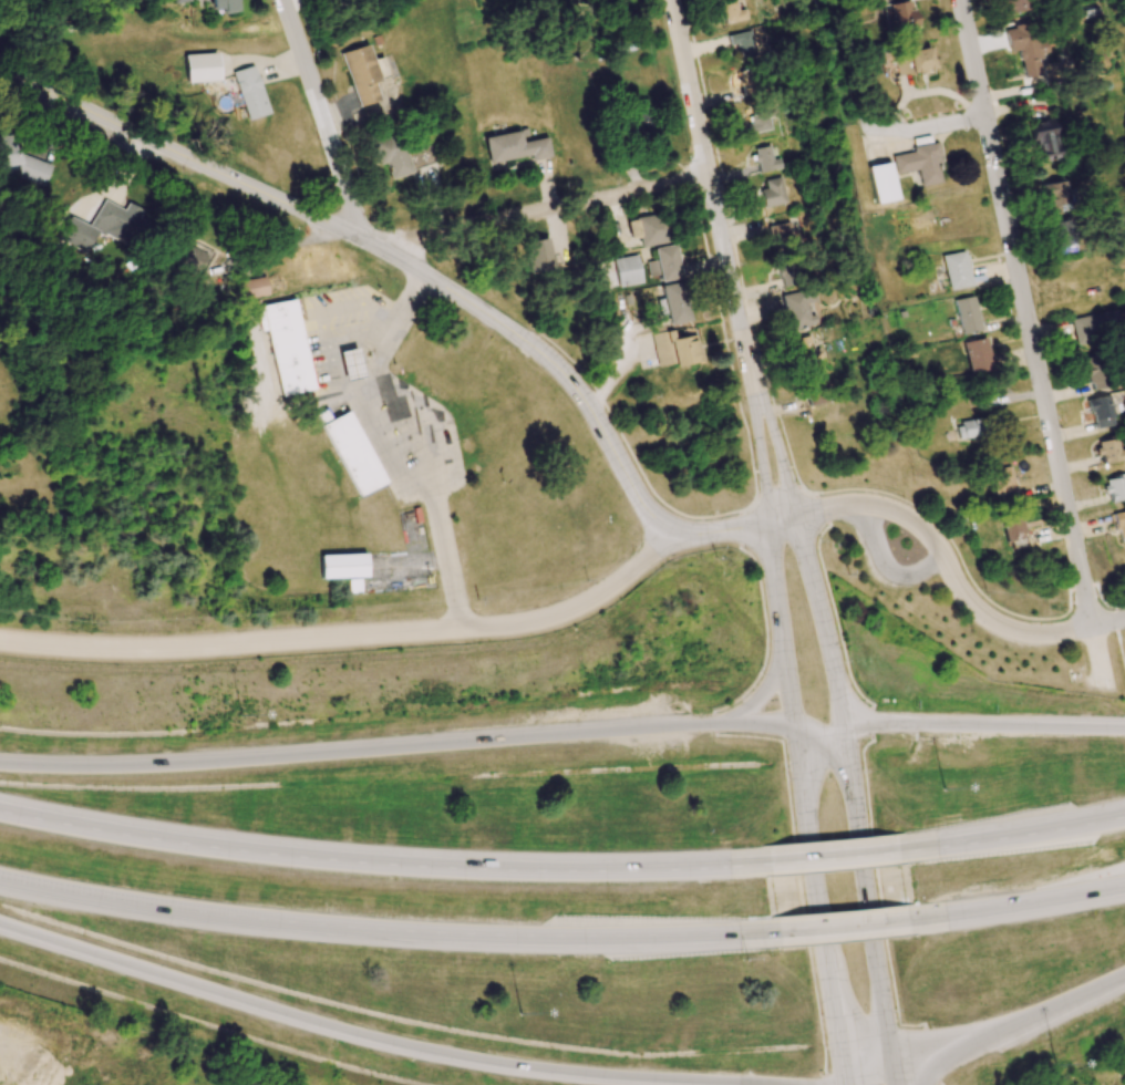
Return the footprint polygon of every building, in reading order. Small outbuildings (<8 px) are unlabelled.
[(221,9),(221,13),(237,11),(235,0),(209,0),(210,10),(221,9)] [(738,10),(736,0),(734,0),(719,3),(724,24),(748,19),(746,8),(738,10)] [(999,14),(1027,11),(1026,0),(997,0),(999,14)] [(915,27),(911,1),(888,4),(892,30),(915,27)] [(1022,78),(1039,76),(1036,55),(1043,55),(1039,22),(1005,27),(1008,52),(1018,51),(1022,78)] [(756,55),(752,30),(728,35),(733,60),(756,55)] [(378,80),(369,45),(342,52),(356,106),(378,101),(373,81),(378,80)] [(185,54),(186,82),(218,81),(217,54),(185,54)] [(246,120),(269,113),(254,65),(231,72),(246,120)] [(771,129),(766,104),(744,108),(749,134),(771,129)] [(628,134),(647,135),(648,116),(629,115),(628,134)] [(1057,158),(1052,120),(1030,122),(1035,161),(1057,158)] [(488,163),(530,156),(531,160),(551,156),(547,137),(522,142),(520,130),(484,137),(488,163)] [(53,163),(15,151),(18,140),(0,134),(0,164),(22,171),(20,177),(46,185),(53,163)] [(412,173),(401,134),(372,142),(379,165),(385,163),(390,179),(412,173)] [(892,155),(894,173),(917,170),(919,185),(941,182),(936,143),(911,146),(912,153),(892,155)] [(773,159),(771,145),(753,148),(758,173),(782,168),(780,157),(773,159)] [(905,198),(881,203),(874,167),(897,163),(905,198)] [(765,180),(766,188),(760,189),(765,212),(797,207),(791,176),(765,180)] [(1039,183),(1042,214),(1065,212),(1062,181),(1039,183)] [(63,239),(90,251),(99,232),(132,247),(143,220),(138,218),(143,209),(127,202),(124,209),(103,200),(92,225),(72,217),(63,239)] [(640,247),(666,242),(660,213),(626,220),(630,239),(638,237),(640,247)] [(766,228),(773,247),(796,239),(789,220),(766,228)] [(1073,243),(1068,220),(1046,224),(1051,247),(1073,243)] [(557,268),(553,237),(536,239),(540,270),(557,268)] [(198,274),(208,253),(180,241),(170,261),(198,274)] [(649,277),(659,275),(660,281),(681,279),(677,245),(654,248),(656,260),(647,261),(649,277)] [(979,285),(957,289),(949,254),(971,249),(979,285)] [(618,287),(642,282),(637,254),(613,259),(618,287)] [(796,258),(778,261),(781,287),(799,285),(796,258)] [(240,301),(269,294),(264,276),(236,283),(240,301)] [(688,322),(684,283),(663,285),(667,324),(688,322)] [(818,324),(816,311),(817,311),(812,288),(782,295),(790,330),(818,324)] [(960,334),(981,330),(974,296),(954,300),(960,334)] [(286,397),(264,308),(296,300),(318,390),(286,397)] [(1075,343),(1120,335),(1115,311),(1071,319),(1075,343)] [(813,350),(810,335),(794,339),(800,363),(822,357),(820,348),(813,350)] [(991,372),(987,339),(964,341),(967,374),(991,372)] [(351,383),(344,353),(360,350),(367,380),(351,383)] [(1089,390),(1105,386),(1097,355),(1081,360),(1089,390)] [(1091,430),(1114,427),(1110,396),(1087,399),(1091,430)] [(392,486),(363,502),(322,428),(350,412),(392,486)] [(958,441),(980,436),(976,420),(954,425),(958,441)] [(1124,460),(1124,459),(1121,436),(1094,440),(1097,456),(1100,456),(1101,463),(1124,460)] [(993,499),(1015,496),(1011,466),(989,469),(993,499)] [(1124,500),(1124,479),(1124,475),(1103,478),(1105,494),(1108,493),(1109,502),(1124,500)] [(1118,542),(1124,541),(1124,510),(1113,512),(1118,542)] [(1005,542),(1025,539),(1022,518),(1002,521),(1005,542)] [(320,555),(321,578),(366,577),(366,554),(320,555)]
